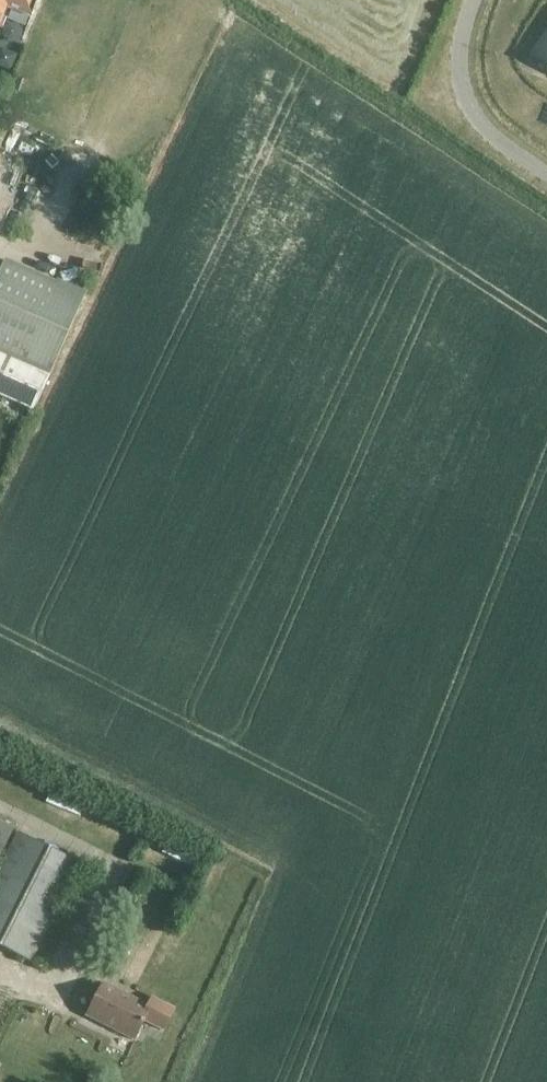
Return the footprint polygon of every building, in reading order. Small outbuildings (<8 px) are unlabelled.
[(5,6),(30,16),(37,0),(0,0),(0,18),(5,6)] [(48,377),(84,296),(4,261),(0,270),(0,355),(48,377)] [(48,377),(0,355),(0,397),(33,411),(48,377)] [(12,830),(0,824),(0,855),(12,830)] [(80,864),(17,832),(0,867),(0,947),(31,962),(80,864)] [(147,1006),(103,983),(86,1017),(133,1041),(143,1022),(162,1031),(173,1010),(151,999),(147,1006)]
